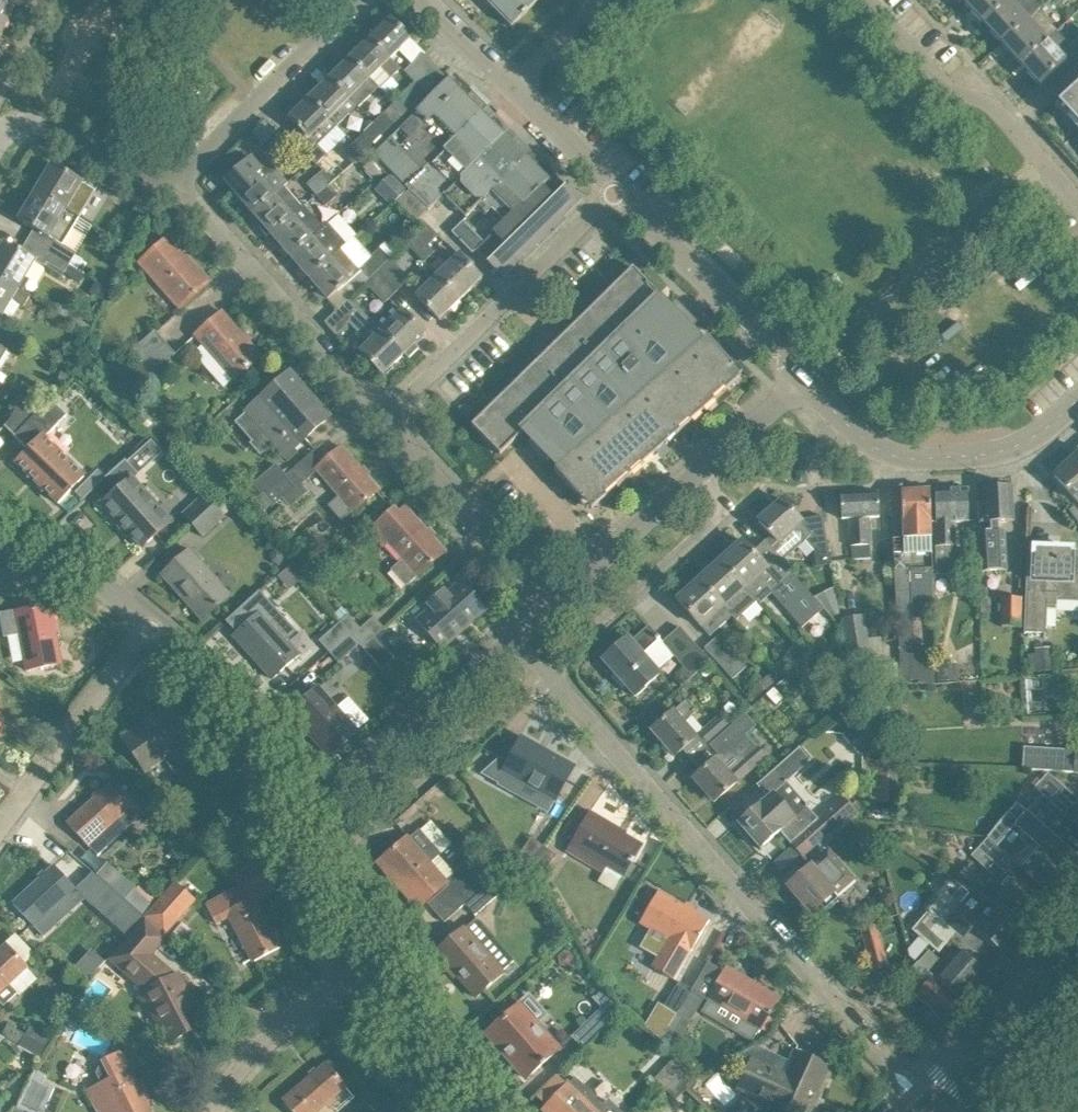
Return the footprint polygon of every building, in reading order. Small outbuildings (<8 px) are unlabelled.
[(11,14),(17,0),(0,0),(0,9),(11,14)] [(492,6),(511,25),(510,26),(511,27),(537,2),(535,0),(498,0),(492,6)] [(964,3),(983,24),(1009,0),(968,0),(964,3)] [(983,24),(1001,44),(1028,20),(1018,9),(1028,0),(1009,0),(983,24)] [(11,14),(0,9),(0,38),(11,14)] [(1038,10),(1028,20),(1001,44),(1020,64),(1057,30),(1038,10)] [(426,92),(428,90),(443,75),(423,54),(425,53),(390,18),(369,39),(389,59),(399,49),(414,64),(406,72),(426,92)] [(1039,85),(1055,71),(1065,61),(1054,49),(1064,41),(1056,33),(1058,31),(1057,30),(1020,64),(1039,85)] [(400,69),(389,59),(369,39),(349,58),(369,79),(381,67),(391,77),(400,69)] [(349,58),(329,78),(357,106),(358,107),(379,87),(369,79),(349,58)] [(376,151),(406,185),(484,108),(452,76),(413,115),(414,116),(401,128),(410,138),(400,147),(391,137),(376,151)] [(337,126),(357,106),(329,78),(309,98),(337,126)] [(1054,107),(1065,118),(1068,116),(1077,127),(1077,85),(1054,107)] [(403,94),(393,103),(404,114),(413,104),(403,94)] [(337,126),(309,98),(288,118),(298,128),(288,137),(316,166),(326,155),(317,146),(337,126)] [(383,113),(394,123),(404,114),(393,103),(383,113)] [(507,132),(484,108),(406,185),(410,190),(428,208),(444,194),(507,132)] [(476,206),(483,200),(529,154),(507,132),(444,194),(465,217),(472,211),(476,206)] [(363,154),(374,144),(363,133),(353,143),(363,154)] [(563,188),(529,154),(483,200),(504,222),(493,232),(479,247),(473,241),(477,238),(471,232),(481,220),(472,211),(465,217),(451,231),(473,253),(476,250),(502,277),(581,199),(567,185),(563,188)] [(250,158),(248,160),(225,180),(235,191),(233,192),(252,214),(283,187),(285,188),(289,185),(269,162),(260,170),(250,158)] [(51,164),(34,192),(78,218),(84,210),(100,183),(79,171),(75,179),(51,164)] [(336,178),(335,177),(326,168),(320,173),(330,183),(336,178)] [(330,183),(320,173),(307,184),(316,195),(330,183)] [(406,191),(390,174),(375,189),(391,206),(406,191)] [(330,183),(316,195),(326,206),(336,195),(335,193),(343,185),(336,178),(330,183)] [(302,208),(285,188),(283,187),(252,214),(263,226),(260,229),(267,237),(270,234),(271,235),(302,208)] [(415,220),(428,208),(410,190),(398,201),(415,220)] [(27,240),(68,265),(75,253),(62,245),(78,218),(34,192),(18,220),(34,229),(27,240)] [(303,207),(302,208),(271,235),(289,256),(322,228),(303,207)] [(328,223),(322,228),(289,256),(308,278),(341,249),(346,244),(328,223)] [(428,245),(438,235),(426,223),(405,243),(424,262),(434,251),(428,245)] [(180,307),(191,297),(208,282),(169,238),(141,263),(180,307)] [(68,265),(27,240),(20,252),(4,242),(0,249),(0,277),(24,290),(30,280),(25,278),(35,261),(61,276),(68,265)] [(380,248),(362,266),(372,276),(377,271),(390,258),(380,248)] [(341,249),(308,278),(327,299),(360,271),(341,249)] [(482,279),(466,263),(458,254),(437,275),(460,299),(482,279)] [(397,291),(410,278),(390,258),(377,271),(397,291)] [(591,308),(566,333),(565,333),(567,335),(541,361),(539,359),(516,382),(523,389),(504,407),(497,400),(471,425),(500,454),(524,431),(532,439),(529,442),(531,443),(533,440),(549,456),(546,459),(548,461),(550,458),(559,466),(554,470),(581,501),(583,499),(591,509),(607,495),(601,487),(620,470),(627,477),(656,452),(649,445),(669,427),(676,434),(704,409),(698,402),(717,384),(724,391),(740,377),(731,368),(733,367),(706,336),(694,346),(686,338),(694,330),(692,329),(692,330),(691,329),(696,325),(675,303),(671,308),(670,307),(671,306),(669,305),(661,313),(653,304),(661,297),(633,267),(610,289),(617,297),(598,315),(591,308)] [(377,271),(372,276),(365,283),(385,303),(397,291),(377,271)] [(460,299),(437,275),(415,296),(439,320),(460,299)] [(0,277),(0,330),(5,333),(12,321),(2,316),(12,300),(24,307),(31,295),(24,290),(0,277)] [(383,376),(404,355),(374,323),(350,298),(324,322),(336,336),(349,324),(368,343),(359,351),(383,376)] [(394,303),(374,323),(404,355),(409,359),(410,358),(419,348),(415,344),(425,334),(401,310),(394,303)] [(233,380),(245,370),(261,356),(222,312),(194,336),(233,380)] [(133,350),(143,361),(164,342),(155,331),(133,350)] [(159,377),(154,370),(173,353),(164,342),(143,361),(133,369),(149,386),(159,377)] [(275,446),(290,431),(300,442),(328,417),(289,373),(261,398),(245,412),(275,446)] [(42,409),(23,397),(8,421),(5,425),(29,449),(16,462),(29,475),(27,477),(42,492),(44,490),(58,503),(84,476),(44,438),(67,415),(51,400),(42,409)] [(352,511),(352,512),(379,489),(342,447),(315,470),(338,496),(328,505),(341,521),(352,511)] [(1054,475),(1069,492),(1077,503),(1077,454),(1054,475)] [(103,503),(120,523),(131,534),(142,547),(170,522),(131,479),(136,474),(125,462),(126,461),(125,460),(104,478),(105,479),(106,478),(117,490),(103,503)] [(237,491),(250,505),(285,475),(276,465),(255,483),(251,479),(237,491)] [(105,477),(98,470),(75,492),(82,500),(105,477)] [(300,482),(295,486),(285,475),(250,505),(259,516),(282,498),(289,505),(307,490),(300,482)] [(978,503),(980,532),(979,532),(980,572),(1006,571),(1004,530),(998,531),(998,522),(1013,521),(1013,507),(1012,486),(982,487),(983,503),(978,503)] [(969,521),(968,510),(967,488),(934,490),(935,511),(935,516),(937,545),(938,574),(957,574),(955,544),(954,522),(969,521)] [(934,618),(931,553),(930,521),(931,521),(930,490),(901,491),(902,515),(891,516),(897,619),(934,618)] [(840,495),(841,516),(841,519),(849,519),(851,559),(870,558),(868,518),(879,517),(877,493),(840,495)] [(214,506),(205,496),(184,514),(193,525),(214,506)] [(817,565),(831,564),(823,516),(801,521),(782,500),(771,510),(765,509),(759,514),(760,520),(759,521),(777,542),(790,531),(801,543),(805,540),(814,551),(817,565)] [(214,506),(193,525),(203,535),(223,517),(214,506)] [(392,511),(376,525),(370,531),(384,547),(388,543),(403,559),(391,570),(406,586),(445,551),(406,507),(396,515),(392,511)] [(812,640),(834,621),(831,617),(813,596),(769,545),(765,541),(753,552),(742,540),(720,560),(757,601),(760,603),(772,593),(812,640)] [(1077,572),(1077,555),(1077,550),(1027,548),(1024,632),(1045,633),(1046,606),(1056,606),(1056,599),(1077,601),(1077,576),(1077,572)] [(202,620),(218,605),(229,595),(190,551),(162,576),(202,620)] [(736,619),(757,601),(720,560),(699,579),(732,616),(736,619)] [(732,616),(699,579),(677,599),(709,635),(732,616)] [(461,581),(439,601),(433,595),(413,613),(419,619),(417,620),(442,648),(486,609),(461,581)] [(834,587),(813,596),(831,617),(839,614),(834,587)] [(1020,627),(1020,598),(1002,597),(1002,627),(1020,627)] [(22,648),(26,670),(62,663),(51,605),(14,612),(14,613),(0,616),(0,618),(4,638),(19,635),(22,648)] [(342,621),(341,621),(350,632),(360,643),(360,644),(363,647),(373,638),(383,628),(373,616),(360,628),(342,608),(335,614),(342,621)] [(272,678),(288,663),(298,654),(261,613),(235,636),(272,678)] [(871,657),(865,615),(841,618),(848,661),(871,657)] [(320,641),(329,651),(350,632),(341,621),(320,641)] [(692,677),(710,660),(680,627),(662,642),(659,639),(660,638),(649,626),(631,641),(627,638),(602,660),(629,690),(639,681),(645,687),(660,674),(657,671),(674,656),(692,677)] [(350,632),(329,651),(339,662),(360,644),(360,643),(350,632)] [(705,649),(733,679),(747,666),(719,636),(705,649)] [(373,638),(363,647),(381,667),(392,658),(373,638)] [(808,655),(797,643),(787,653),(788,654),(776,665),(787,676),(808,655)] [(898,662),(899,677),(900,677),(900,682),(934,683),(934,649),(899,649),(900,662),(898,662)] [(899,677),(898,662),(849,667),(848,714),(862,714),(864,681),(899,677)] [(781,674),(774,666),(767,673),(768,674),(759,682),(764,688),(763,689),(759,685),(749,695),(753,700),(781,674)] [(357,730),(318,686),(290,711),(330,755),(357,730)] [(674,757),(691,742),(696,737),(683,723),(696,711),(686,700),(673,712),(673,711),(651,730),(674,757)] [(175,769),(185,762),(203,749),(172,705),(124,739),(145,769),(165,755),(175,769)] [(731,725),(709,745),(720,757),(762,718),(752,707),(731,725)] [(720,713),(698,733),(709,745),(731,725),(720,713)] [(501,755),(480,774),(497,783),(514,792),(521,781),(530,786),(554,799),(573,767),(521,738),(509,760),(501,755)] [(1024,747),(1022,769),(1077,772),(1077,751),(1024,747)] [(715,759),(709,764),(693,778),(714,802),(730,788),(736,783),(750,770),(740,760),(726,772),(715,759)] [(867,760),(867,803),(897,803),(897,760),(867,760)] [(761,847),(780,831),(790,842),(817,818),(807,807),(808,806),(806,803),(805,804),(806,806),(799,812),(779,789),(786,783),(787,784),(788,783),(786,781),(785,782),(774,769),(756,785),(767,798),(761,804),(761,803),(739,822),(738,821),(737,822),(761,849),(762,848),(761,847)] [(109,785),(67,823),(82,839),(88,846),(97,855),(121,833),(111,823),(129,807),(123,801),(109,785)] [(1070,793),(1057,807),(1048,799),(1033,816),(1033,817),(1060,841),(1074,824),(1077,828),(1077,801),(1070,793)] [(817,818),(790,842),(802,856),(828,833),(829,834),(856,811),(843,796),(817,819),(817,818)] [(1027,872),(1038,882),(1054,897),(1076,872),(1068,865),(1077,855),(1060,841),(1033,817),(1033,816),(1027,810),(1017,802),(987,837),(997,846),(1014,824),(1045,852),(1027,872)] [(579,833),(568,852),(602,872),(606,866),(622,876),(630,863),(631,864),(633,860),(632,859),(641,844),(590,814),(579,833)] [(465,904),(497,876),(488,867),(478,875),(466,861),(445,879),(430,861),(437,854),(417,831),(409,838),(408,837),(396,848),(395,847),(392,850),(393,851),(380,862),(419,906),(446,882),(456,893),(450,897),(460,908),(465,904)] [(1017,864),(997,846),(987,837),(967,860),(977,868),(987,857),(1007,875),(1017,864)] [(516,861),(527,870),(543,846),(532,839),(516,861)] [(527,870),(539,878),(555,855),(543,846),(527,870)] [(824,909),(838,897),(834,893),(852,878),(828,850),(800,875),(795,869),(783,880),(811,913),(820,905),(824,909)] [(245,883),(227,893),(206,904),(217,924),(229,917),(252,962),(280,947),(247,883),(268,872),(261,859),(239,871),(245,883)] [(75,888),(69,882),(54,866),(13,904),(34,927),(75,888)] [(999,896),(1014,909),(1030,924),(1047,905),(1014,876),(1002,890),(990,879),(986,882),(964,868),(957,880),(995,901),(999,896)] [(475,914),(491,900),(506,886),(497,876),(465,904),(475,914)] [(650,966),(675,980),(690,952),(709,920),(658,891),(643,881),(633,896),(649,906),(640,923),(666,938),(650,966)] [(126,900),(145,917),(159,900),(141,884),(136,890),(135,889),(126,900)] [(145,917),(165,934),(174,924),(191,903),(171,888),(159,900),(145,917)] [(931,908),(957,931),(963,936),(973,924),(1004,952),(1029,925),(972,890),(957,908),(942,896),(931,908)] [(145,917),(126,900),(108,920),(127,937),(145,917)] [(931,908),(911,930),(919,936),(930,945),(938,952),(947,942),(957,931),(931,908)] [(142,993),(158,1023),(168,1043),(204,1024),(178,974),(178,975),(152,952),(167,936),(165,934),(145,917),(127,937),(108,959),(144,992),(142,993)] [(861,929),(872,972),(887,967),(875,925),(861,929)] [(453,938),(436,952),(475,997),(491,982),(503,972),(502,971),(515,960),(492,934),(488,937),(479,945),(465,930),(464,928),(453,938)] [(917,939),(909,949),(911,958),(915,961),(927,949),(930,945),(919,936),(917,939)] [(3,1006),(17,992),(9,984),(27,967),(6,944),(0,950),(0,1003),(3,1006)] [(927,949),(915,961),(917,963),(961,1002),(986,973),(977,965),(975,964),(960,950),(958,951),(945,966),(927,949)] [(917,963),(900,982),(943,1021),(960,1002),(961,1002),(917,963)] [(778,997),(727,967),(704,1007),(716,1015),(721,1007),(741,1019),(734,1031),(752,1042),(768,1014),(770,1015),(771,1013),(769,1012),(778,997)] [(665,1008),(676,1014),(691,989),(679,982),(665,1008)] [(624,1008),(604,988),(593,998),(603,1007),(592,1018),(603,1029),(624,1008)] [(668,1029),(680,1037),(704,996),(691,989),(676,1014),(668,1029)] [(519,1003),(486,1033),(526,1078),(559,1049),(519,1003)] [(2,1037),(4,1038),(41,1059),(53,1040),(30,1026),(25,1035),(9,1026),(3,1037),(2,1037)] [(92,1101),(98,1111),(151,1111),(143,1098),(147,1096),(140,1081),(136,1083),(129,1069),(120,1052),(101,1061),(96,1073),(101,1082),(107,1094),(92,1101)] [(770,1105),(785,1111),(808,1111),(812,1103),(813,1104),(818,1093),(817,1093),(828,1067),(795,1052),(784,1075),(773,1070),(773,1068),(752,1059),(751,1061),(753,1062),(741,1090),(771,1103),(770,1105)] [(655,1077),(654,1078),(667,1090),(686,1068),(674,1057),(655,1077)] [(293,1111),(317,1111),(346,1087),(325,1063),(283,1100),(293,1111)] [(686,1068),(667,1090),(677,1100),(697,1079),(686,1068)] [(17,1108),(25,1111),(43,1111),(54,1088),(42,1083),(45,1075),(34,1070),(17,1108)] [(543,1110),(545,1111),(598,1111),(605,1105),(575,1077),(569,1083),(558,1094),(543,1110)]
